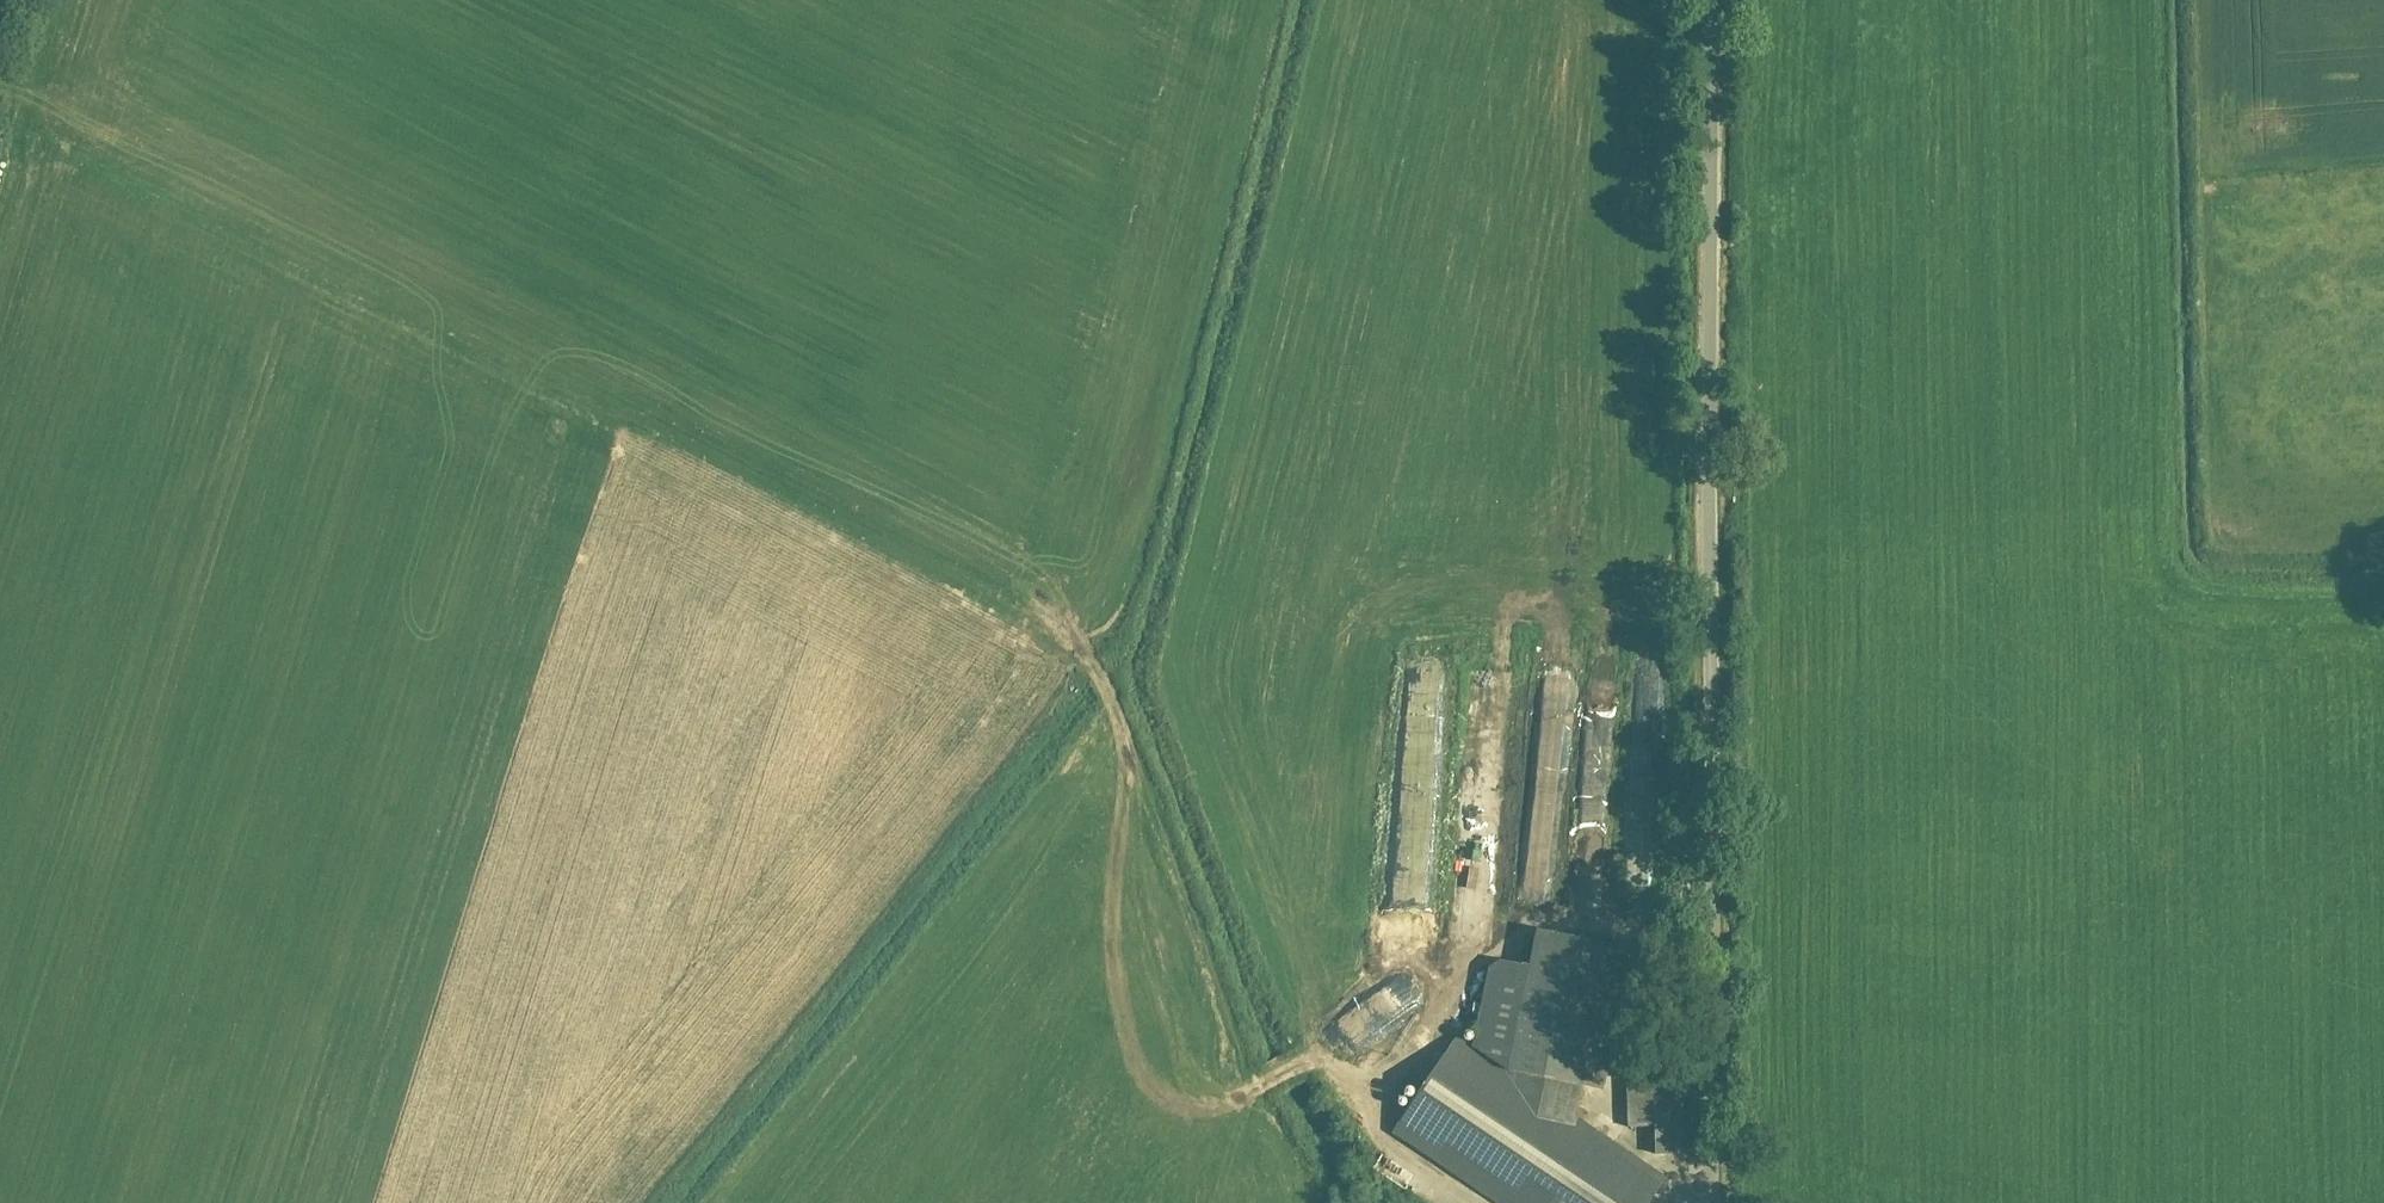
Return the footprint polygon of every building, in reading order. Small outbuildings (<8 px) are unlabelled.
[(1680,1185),(1587,1121),(1592,1093),(1615,1097),(1642,957),(1541,938),(1534,974),(1497,967),(1481,1048),(1468,1039),(1399,1137),(1493,1202),(1667,1202),(1680,1185)] [(1630,1134),(1661,1135),(1661,1158),(1689,1158),(1690,1083),(1631,1082),(1630,1134)]
